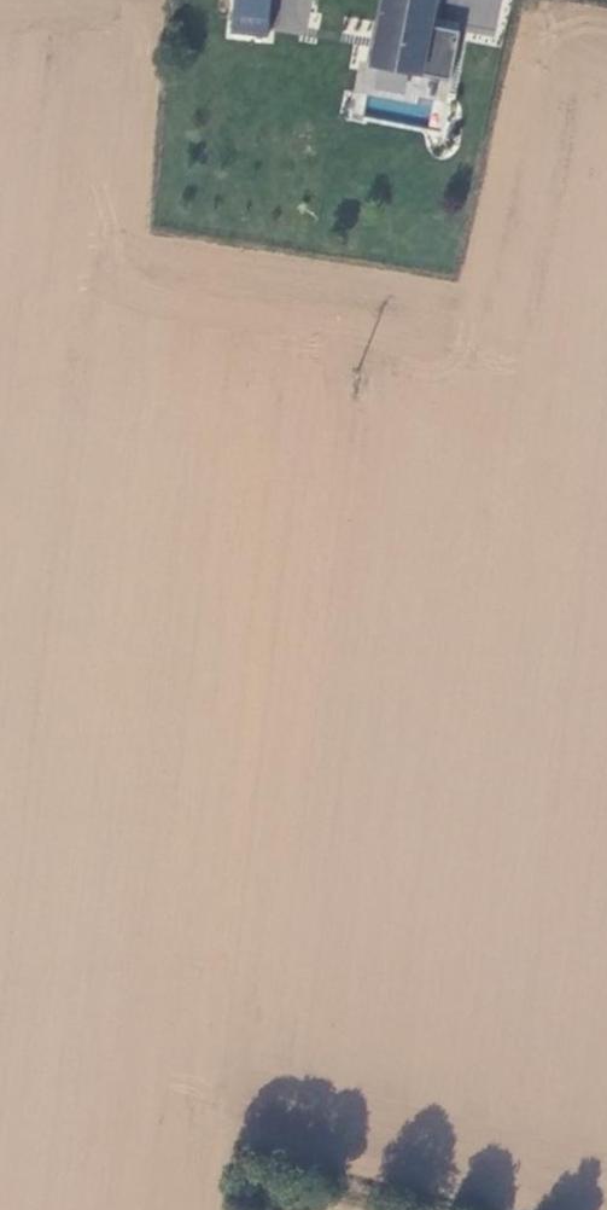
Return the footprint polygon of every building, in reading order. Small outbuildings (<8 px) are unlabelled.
[(217,21),(216,61),(253,61),(256,0),(219,0),(217,21)] [(361,61),(408,70),(423,0),(374,0),(361,61)]
